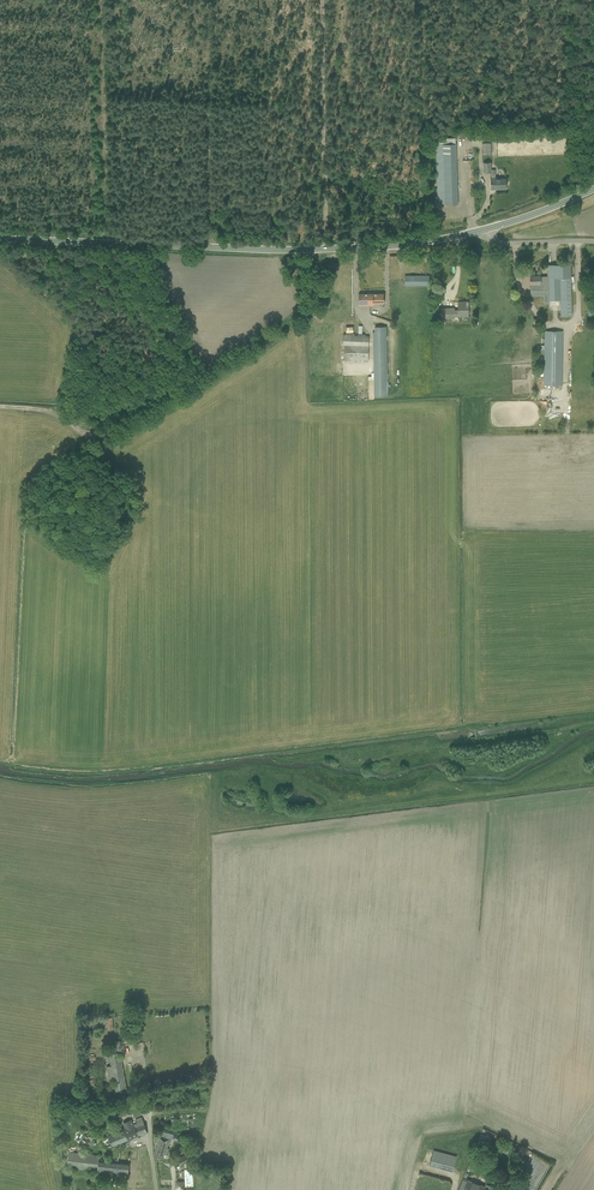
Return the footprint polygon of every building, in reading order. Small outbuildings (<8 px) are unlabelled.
[(483,143),(483,155),(492,154),(492,142),(483,143)] [(436,144),(438,205),(457,204),(455,144),(436,144)] [(491,172),(491,189),(491,188),(500,188),(500,189),(506,189),(506,179),(496,179),(495,170),(490,170),(490,163),(484,163),(484,172),(491,172)] [(560,300),(561,317),(572,316),(570,264),(547,265),(548,276),(540,276),(540,275),(530,276),(531,289),(547,289),(547,300),(560,300)] [(405,285),(429,285),(429,275),(405,275),(405,285)] [(359,300),(359,306),(374,306),(374,304),(384,304),(384,299),(384,293),(359,294),(359,300)] [(442,308),(442,318),(454,318),(454,316),(468,316),(468,301),(458,302),(458,310),(454,310),(454,308),(442,308)] [(373,332),(374,396),(388,396),(386,326),(375,327),(375,332),(373,332)] [(544,350),(544,377),(544,385),(562,385),(563,331),(545,331),(545,339),(542,339),(542,342),(545,342),(545,345),(541,345),(541,350),(544,350)] [(344,372),(370,373),(370,361),(369,361),(369,336),(366,336),(366,334),(346,333),(346,335),(344,335),(343,345),(345,346),(344,372)] [(586,391),(573,391),(573,402),(585,403),(586,391)] [(108,1047),(109,1053),(111,1066),(107,1066),(108,1069),(107,1069),(109,1081),(114,1081),(115,1091),(126,1089),(119,1045),(108,1047)] [(96,1087),(94,1080),(87,1081),(88,1089),(96,1087)] [(112,1097),(111,1089),(102,1090),(103,1098),(112,1097)] [(123,1122),(125,1127),(125,1128),(109,1135),(113,1146),(147,1132),(142,1117),(135,1119),(137,1123),(134,1124),(131,1119),(123,1122)] [(190,1128),(190,1124),(189,1118),(175,1120),(174,1118),(172,1119),(173,1130),(187,1128),(187,1131),(189,1131),(189,1128),(190,1128)] [(154,1152),(154,1156),(162,1158),(163,1154),(166,1155),(169,1149),(169,1148),(167,1147),(169,1143),(171,1143),(173,1138),(174,1135),(171,1134),(165,1132),(160,1131),(159,1136),(158,1136),(154,1152)] [(453,1171),(457,1156),(434,1150),(430,1165),(453,1171)] [(100,1155),(69,1151),(67,1166),(98,1170),(99,1160),(100,1155)] [(179,1158),(182,1164),(193,1158),(189,1152),(179,1158)] [(463,1178),(458,1189),(482,1189),(484,1186),(473,1182),(463,1178)] [(175,1189),(185,1189),(185,1181),(176,1180),(175,1189)]
